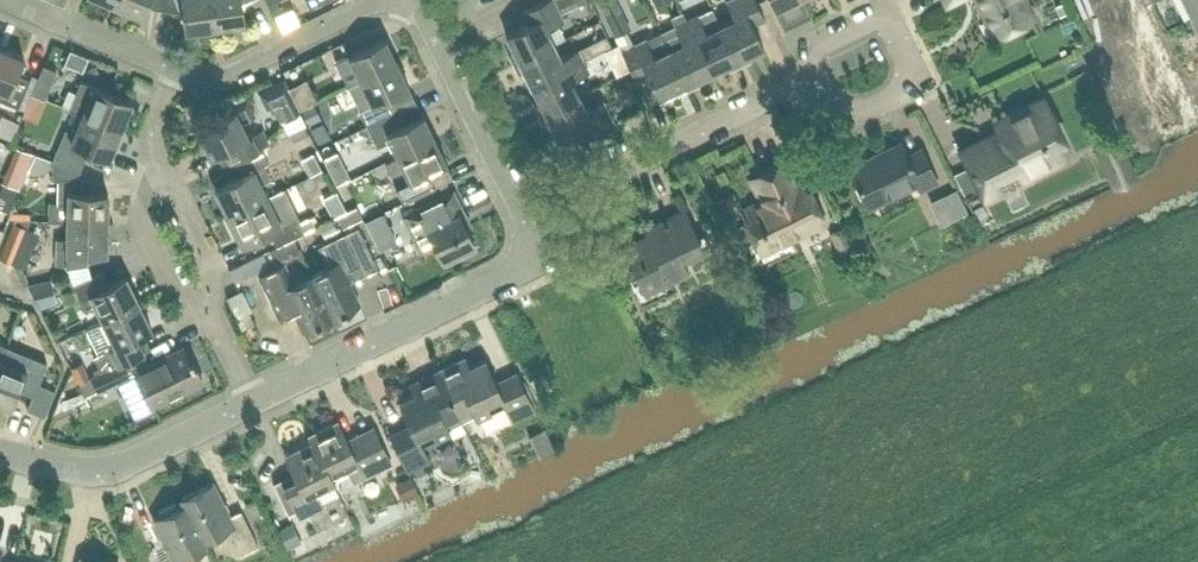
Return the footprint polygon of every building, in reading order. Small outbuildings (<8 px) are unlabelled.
[(113,4),(139,15),(143,6),(163,9),(164,0),(114,0),(113,4)] [(209,0),(164,0),(163,9),(181,13),(184,30),(212,26),(209,0)] [(212,26),(241,22),(238,3),(245,0),(209,0),(212,26)] [(551,43),(544,29),(561,21),(551,0),(544,0),(520,12),(526,24),(504,34),(512,50),(507,53),(512,62),(551,43)] [(605,20),(622,12),(617,0),(596,0),(605,20)] [(738,64),(748,59),(745,54),(761,46),(751,24),(763,18),(754,0),(725,0),(724,0),(733,17),(718,24),(738,64)] [(982,0),(980,1),(987,18),(990,16),(996,29),(991,32),(991,33),(1029,15),(1022,0),(982,0)] [(1196,14),(1197,13),(1197,0),(1189,0),(1196,14)] [(1061,4),(1054,7),(1058,16),(1065,13),(1061,4)] [(679,10),(669,15),(673,24),(659,31),(686,89),(696,84),(694,79),(709,71),(684,20),(679,10)] [(738,64),(718,24),(704,31),(695,14),(684,20),(709,71),(725,64),(727,69),(738,64)] [(1197,38),(1197,25),(1197,22),(1180,28),(1186,43),(1197,38)] [(620,51),(629,68),(635,80),(647,74),(658,96),(673,89),(676,94),(686,89),(659,31),(644,38),(644,39),(620,51)] [(1075,35),(1072,40),(1074,45),(1080,45),(1083,40),(1081,35),(1075,35)] [(338,73),(351,66),(358,80),(395,62),(383,38),(333,63),(338,73)] [(558,58),(551,43),(512,62),(516,73),(522,70),(529,86),(580,61),(575,50),(558,58)] [(16,106),(27,79),(14,73),(22,56),(0,47),(0,100),(16,106)] [(580,61),(529,86),(537,101),(531,103),(536,114),(576,95),(569,81),(586,73),(580,61)] [(364,125),(395,110),(388,96),(407,87),(395,62),(358,80),(345,86),(364,125)] [(30,92),(43,98),(54,70),(41,65),(30,92)] [(298,110),(300,109),(312,103),(316,101),(304,79),(287,87),(298,110)] [(289,132),(304,124),(282,80),(258,92),(266,107),(274,103),(289,132)] [(80,113),(118,129),(129,101),(83,82),(79,91),(72,88),(65,107),(80,113)] [(34,120),(43,98),(30,92),(21,115),(34,120)] [(583,109),(576,95),(536,114),(541,124),(547,122),(555,138),(576,127),(582,139),(612,125),(600,101),(583,109)] [(1021,175),(1061,154),(1045,123),(1053,119),(1042,96),(1010,113),(1015,122),(979,140),(981,144),(965,152),(971,164),(978,177),(986,173),(989,179),(1016,165),(1021,175)] [(221,160),(231,155),(233,160),(258,148),(267,144),(260,130),(246,137),(239,123),(253,116),(245,99),(218,112),(220,116),(197,128),(210,156),(217,153),(221,160)] [(402,123),(395,110),(364,125),(375,147),(388,141),(396,157),(432,139),(420,114),(402,123)] [(51,158),(79,166),(81,162),(87,148),(107,156),(118,129),(80,113),(73,132),(63,128),(54,151),(51,158)] [(1112,141),(1096,147),(1112,185),(1133,176),(1115,132),(1109,135),(1112,141)] [(432,139),(396,157),(403,172),(391,178),(402,201),(433,186),(426,172),(444,163),(432,139)] [(917,190),(936,180),(921,148),(907,155),(901,141),(847,167),(857,186),(859,185),(869,205),(914,183),(917,190)] [(258,185),(269,178),(263,165),(266,164),(258,148),(233,160),(241,175),(214,189),(227,216),(264,198),(258,185)] [(12,150),(1,189),(20,194),(31,155),(12,150)] [(46,179),(50,161),(32,158),(29,175),(46,179)] [(50,159),(50,178),(56,178),(55,200),(47,200),(46,220),(65,220),(106,222),(106,193),(87,192),(88,179),(78,179),(78,169),(79,166),(51,158),(50,159)] [(759,252),(823,220),(810,195),(807,197),(799,179),(795,181),(784,159),(748,176),(759,199),(743,208),(750,222),(745,224),(759,252)] [(971,164),(951,174),(963,197),(983,187),(978,177),(971,164)] [(442,262),(473,246),(459,217),(462,215),(450,190),(401,214),(419,252),(433,245),(442,262)] [(327,203),(335,225),(356,217),(347,195),(327,203)] [(275,245),(286,239),(301,232),(296,223),(293,217),(294,217),(287,202),(270,210),(264,198),(227,216),(241,244),(268,231),(275,245)] [(682,261),(709,247),(701,231),(695,234),(683,208),(641,229),(645,235),(619,248),(634,280),(636,279),(642,292),(687,270),(682,261)] [(306,219),(296,223),(301,232),(310,228),(306,219)] [(25,227),(28,220),(16,220),(12,221),(0,250),(0,257),(11,262),(25,227)] [(68,275),(88,270),(86,264),(86,250),(105,250),(106,222),(65,220),(65,238),(55,238),(54,263),(62,263),(68,275)] [(843,224),(827,232),(838,254),(854,246),(843,224)] [(309,275),(330,317),(357,303),(340,269),(365,256),(352,229),(317,247),(326,266),(309,275)] [(277,315),(291,308),(302,330),(330,317),(309,275),(292,283),(283,263),(257,276),(270,303),(277,315)] [(84,308),(93,304),(101,320),(83,328),(83,329),(138,302),(124,275),(107,284),(101,272),(90,278),(88,270),(68,275),(84,308)] [(99,372),(120,361),(149,347),(142,333),(151,328),(138,302),(83,329),(96,354),(92,356),(99,372)] [(10,406),(17,386),(32,392),(26,406),(43,413),(45,409),(53,388),(36,381),(44,360),(21,351),(6,345),(0,358),(0,402),(10,406)] [(150,405),(201,380),(185,346),(133,371),(150,405)] [(514,371),(494,381),(483,359),(468,366),(463,356),(435,370),(459,420),(473,413),(475,418),(503,404),(511,420),(533,410),(514,371)] [(77,383),(89,377),(81,360),(68,366),(77,383)] [(89,377),(77,383),(89,407),(94,404),(87,391),(95,387),(97,391),(127,376),(120,361),(99,372),(89,377)] [(388,433),(396,450),(406,471),(428,461),(420,444),(448,431),(446,426),(459,420),(435,370),(408,383),(413,393),(398,400),(408,423),(388,433)] [(312,441),(329,474),(330,474),(346,466),(354,481),(376,470),(390,463),(381,444),(372,425),(357,432),(344,438),(335,420),(308,433),(311,441),(312,441)] [(333,481),(330,474),(329,474),(312,441),(311,441),(284,454),(293,473),(281,479),(272,483),(287,512),(295,508),(299,517),(323,505),(315,490),(332,482),(333,481)] [(180,496),(204,545),(201,539),(227,526),(240,552),(256,543),(240,509),(228,515),(211,481),(180,496)] [(397,487),(401,502),(416,497),(412,483),(397,487)] [(160,514),(152,518),(169,552),(158,558),(160,561),(181,561),(179,558),(204,545),(180,496),(180,497),(183,503),(176,506),(174,501),(158,509),(160,514)]
